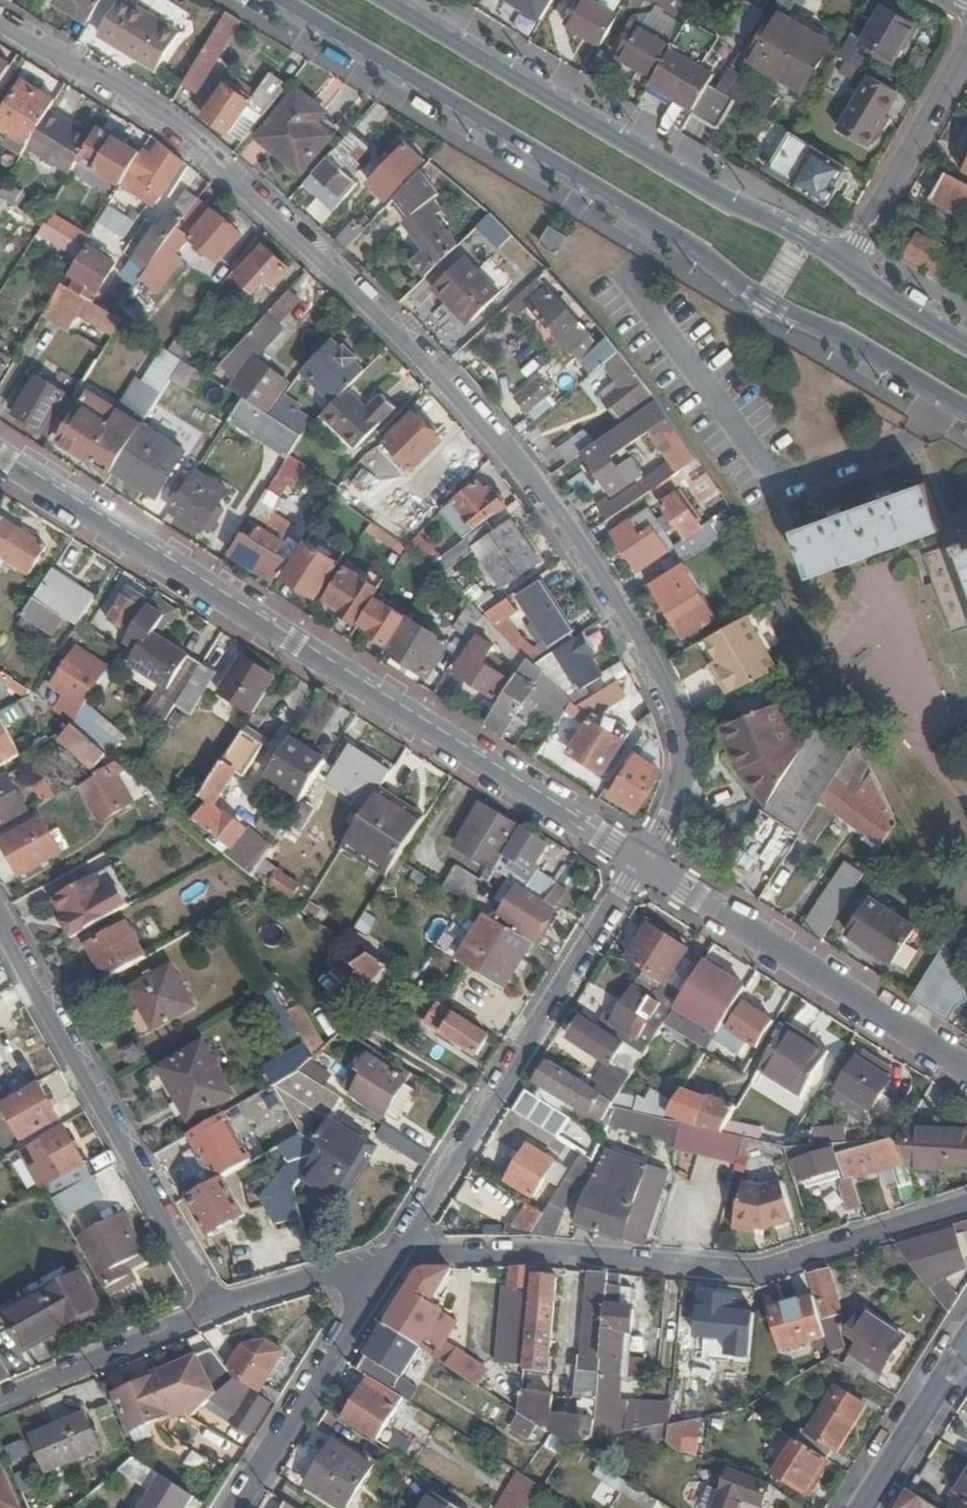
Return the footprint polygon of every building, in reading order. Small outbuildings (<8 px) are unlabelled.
[(57,3),(56,4),(87,24),(102,0),(58,0),(57,3)] [(99,35),(118,47),(140,11),(122,0),(120,0),(99,35)] [(552,0),(507,0),(540,20),(552,0)] [(567,21),(600,41),(617,13),(595,0),(580,0),(567,21)] [(617,13),(624,0),(595,0),(617,13)] [(913,26),(883,8),(874,23),(863,40),(860,44),(891,63),(913,26)] [(178,34),(140,11),(118,47),(156,70),(178,34)] [(227,12),(225,15),(181,86),(188,90),(195,79),(199,82),(229,36),(240,19),(227,12)] [(801,94),(831,44),(776,12),(746,59),(751,62),(750,63),(801,94)] [(874,23),(861,14),(851,32),(863,40),(874,23)] [(674,42),(633,18),(615,49),(655,73),(674,42)] [(688,19),(674,42),(655,73),(652,79),(649,84),(691,110),(707,84),(714,88),(725,71),(745,38),(724,25),(717,37),(688,19)] [(615,49),(612,54),(652,79),(655,73),(615,49)] [(7,73),(11,68),(0,61),(0,69),(7,73)] [(725,71),(714,88),(733,100),(764,118),(774,101),(725,71)] [(837,128),(865,146),(896,92),(869,76),(837,128)] [(208,92),(195,111),(225,133),(245,110),(259,119),(285,88),(269,77),(253,96),(232,78),(217,97),(208,92)] [(54,105),(20,84),(0,116),(0,130),(11,137),(5,147),(22,158),(26,150),(52,109),(54,105)] [(707,84),(691,110),(689,113),(715,129),(733,100),(714,88),(707,84)] [(322,118),(296,97),(258,143),(299,177),(329,140),(314,128),(322,118)] [(66,118),(52,109),(26,150),(69,176),(80,159),(94,136),(76,124),(73,128),(63,122),(66,118)] [(259,119),(245,110),(225,133),(239,143),(259,119)] [(76,124),(66,118),(63,122),(73,128),(76,124)] [(99,129),(94,136),(80,159),(121,186),(130,172),(141,155),(99,129)] [(834,187),(844,167),(789,134),(769,169),(792,183),(790,186),(825,207),(836,188),(834,187)] [(348,136),(334,152),(349,174),(366,154),(348,136)] [(385,201),(390,196),(394,199),(412,179),(409,175),(423,160),(402,140),(392,150),(395,154),(368,183),(385,201)] [(151,157),(143,152),(141,155),(130,172),(121,186),(121,187),(149,206),(151,203),(156,207),(183,164),(158,144),(151,157)] [(334,152),(309,181),(322,193),(318,198),(333,211),(356,185),(346,177),(349,174),(334,152)] [(416,175),(419,178),(436,199),(451,188),(455,185),(428,162),(416,175)] [(959,219),(966,205),(966,186),(945,173),(928,201),(959,219)] [(426,250),(411,264),(424,279),(453,252),(429,224),(439,216),(430,205),(436,199),(419,178),(397,202),(410,219),(405,224),(426,250)] [(0,192),(0,200),(4,202),(20,211),(21,212),(28,200),(4,185),(0,192)] [(451,188),(457,193),(461,190),(455,185),(451,188)] [(155,230),(130,263),(134,267),(141,273),(197,200),(187,192),(156,230),(155,230)] [(239,237),(197,200),(141,273),(150,279),(171,251),(177,255),(189,240),(217,263),(239,237)] [(14,221),(20,211),(4,202),(0,208),(0,212),(14,221)] [(117,220),(106,212),(92,235),(103,242),(117,220)] [(20,225),(36,235),(42,225),(40,223),(26,215),(20,225)] [(336,241),(346,251),(371,224),(365,218),(358,226),(354,222),(336,241)] [(42,225),(36,235),(65,253),(72,243),(68,241),(45,227),(42,225)] [(550,228),(539,245),(557,256),(566,239),(550,228)] [(90,238),(76,229),(68,241),(72,243),(81,250),(82,250),(90,238)] [(955,258),(917,236),(901,260),(917,269),(920,264),(928,269),(925,274),(943,284),(947,277),(944,275),(955,258)] [(262,248),(237,278),(254,294),(265,281),(272,287),(287,270),(262,248)] [(84,295),(92,300),(112,266),(86,250),(69,276),(76,280),(70,290),(83,298),(84,295)] [(465,256),(432,290),(447,305),(452,300),(454,302),(483,275),(465,256)] [(141,273),(134,267),(127,279),(133,283),(141,273)] [(502,294),(483,275),(454,302),(473,322),(502,294)] [(237,282),(231,276),(218,291),(224,297),(237,282)] [(109,316),(60,285),(40,317),(66,334),(77,318),(108,338),(118,322),(109,316)] [(289,290),(243,340),(206,378),(225,390),(239,398),(239,399),(260,412),(280,389),(262,371),(266,368),(254,357),(281,329),(277,324),(299,300),(289,290)] [(549,292),(529,307),(564,351),(583,336),(549,292)] [(454,302),(449,307),(468,326),(473,322),(454,302)] [(308,325),(300,339),(314,348),(323,333),(308,325)] [(590,345),(583,336),(564,351),(571,360),(590,345)] [(361,376),(329,343),(299,374),(331,406),(344,393),(361,376)] [(81,401),(54,441),(85,461),(89,455),(112,470),(142,424),(169,381),(181,362),(166,352),(162,350),(142,383),(136,379),(117,410),(116,409),(109,419),(81,401)] [(614,382),(596,394),(620,427),(655,402),(650,395),(616,352),(602,365),(614,382)] [(192,369),(181,362),(169,381),(179,388),(192,369)] [(35,379),(14,414),(39,431),(44,424),(53,430),(58,421),(50,416),(62,396),(35,379)] [(526,414),(549,395),(538,382),(516,401),(526,414)] [(380,401),(365,414),(344,393),(331,406),(319,418),(353,453),(393,414),(380,401)] [(277,401),(267,416),(299,436),(300,437),(313,424),(277,401)] [(582,453),(612,496),(643,474),(626,450),(650,432),(678,472),(696,459),(655,402),(620,427),(591,447),(582,453)] [(384,442),(411,470),(439,444),(412,415),(384,442)] [(53,430),(44,424),(39,431),(49,437),(53,430)] [(187,452),(142,424),(112,470),(129,481),(133,474),(162,492),(187,452)] [(582,433),(557,450),(567,464),(582,453),(591,447),(582,433)] [(89,455),(85,461),(108,476),(112,470),(89,455)] [(290,489),(304,466),(287,456),(248,516),(259,523),(265,514),(268,516),(279,500),(274,497),(283,484),(290,489)] [(696,459),(678,472),(670,479),(675,486),(693,474),(706,496),(715,490),(703,471),(696,459)] [(360,462),(343,479),(368,503),(385,486),(360,462)] [(582,494),(595,483),(585,470),(572,481),(582,494)] [(215,508),(225,492),(194,472),(180,495),(182,496),(171,514),(200,533),(202,530),(209,535),(222,512),(215,508)] [(133,474),(129,481),(158,499),(162,492),(133,474)] [(685,538),(701,527),(675,486),(670,479),(652,491),(685,538)] [(926,484),(793,530),(809,577),(941,530),(926,484)] [(486,498),(476,486),(453,504),(451,501),(443,509),(465,538),(474,531),(473,530),(506,508),(494,492),(486,498)] [(233,513),(217,538),(229,546),(245,521),(233,513)] [(651,529),(638,537),(628,523),(610,535),(637,572),(667,552),(651,529)] [(248,524),(232,551),(261,570),(274,579),(292,551),(280,544),(285,537),(268,526),(263,533),(248,524)] [(369,524),(364,532),(400,556),(405,549),(369,524)] [(0,531),(0,564),(1,562),(27,578),(44,550),(4,525),(0,531)] [(537,564),(510,525),(475,547),(501,587),(537,564)] [(417,536),(410,544),(429,562),(438,556),(417,536)] [(961,544),(925,557),(953,636),(966,631),(966,549),(963,550),(961,544)] [(454,545),(438,556),(429,562),(438,571),(462,557),(454,545)] [(316,594),(334,568),(303,548),(281,578),(297,588),(300,584),(316,594)] [(232,551),(228,557),(256,577),(261,570),(232,551)] [(681,638),(714,619),(681,563),(650,584),(681,638)] [(353,625),(373,594),(342,574),(325,601),(340,610),(337,615),(353,625)] [(89,602),(49,577),(17,629),(30,638),(36,628),(49,636),(66,612),(78,619),(89,602)] [(538,586),(522,597),(537,621),(548,638),(553,645),(569,636),(538,586)] [(472,594),(465,599),(472,605),(482,616),(500,604),(490,589),(476,597),(472,594)] [(122,636),(139,611),(123,600),(106,625),(122,636)] [(165,691),(151,713),(165,722),(174,708),(199,667),(159,642),(176,614),(155,601),(126,646),(138,654),(130,668),(165,691)] [(505,601),(500,604),(482,616),(491,625),(503,617),(513,611),(505,601)] [(368,635),(384,645),(402,618),(378,602),(363,626),(371,632),(368,635)] [(464,613),(452,633),(465,642),(477,624),(482,616),(472,605),(464,613)] [(515,616),(513,611),(503,617),(506,622),(515,616)] [(482,616),(477,624),(504,653),(513,647),(491,625),(482,616)] [(503,617),(491,625),(513,647),(520,642),(514,635),(506,622),(503,617)] [(757,619),(710,635),(729,693),(776,678),(757,619)] [(537,621),(531,626),(541,642),(548,638),(537,621)] [(444,647),(407,622),(389,652),(427,675),(444,647)] [(592,649),(581,634),(574,638),(538,660),(531,664),(557,690),(576,679),(582,689),(598,680),(584,654),(592,649)] [(490,661),(495,653),(475,640),(453,673),(494,699),(506,680),(505,679),(486,667),(490,661)] [(513,647),(526,659),(531,664),(538,660),(520,642),(513,647)] [(504,653),(519,669),(526,659),(513,647),(504,653)] [(76,652),(62,675),(92,695),(94,692),(107,672),(76,652)] [(531,664),(526,659),(519,669),(484,723),(502,735),(521,706),(525,700),(539,709),(548,715),(544,721),(553,726),(562,712),(569,702),(557,690),(531,664)] [(240,661),(217,696),(249,716),(271,681),(240,661)] [(486,667),(505,679),(509,674),(490,661),(486,667)] [(199,667),(174,708),(188,716),(213,674),(199,666),(199,667)] [(114,677),(107,672),(94,692),(113,704),(128,679),(117,672),(114,677)] [(29,693),(11,682),(6,690),(19,698),(21,695),(26,698),(29,693)] [(622,697),(613,684),(575,708),(588,719),(622,697)] [(73,688),(57,714),(74,724),(84,708),(90,699),(73,688)] [(28,699),(0,714),(0,725),(3,730),(35,715),(28,699)] [(521,706),(535,715),(539,709),(525,700),(521,706)] [(569,702),(562,712),(583,726),(588,719),(575,708),(569,702)] [(776,704),(722,729),(739,767),(767,803),(761,813),(796,836),(799,831),(819,800),(847,755),(839,750),(820,737),(812,732),(802,748),(793,742),(776,704)] [(74,724),(71,729),(72,730),(105,757),(109,761),(121,743),(84,708),(74,724)] [(658,743),(649,715),(632,726),(639,737),(607,786),(614,790),(610,796),(635,813),(657,781),(658,772),(644,762),(658,743)] [(602,777),(623,743),(588,719),(583,726),(567,753),(602,777)] [(845,740),(826,727),(820,737),(839,750),(845,740)] [(266,741),(246,729),(184,825),(187,828),(193,821),(212,837),(220,844),(233,828),(213,809),(236,772),(244,777),(266,741)] [(722,729),(713,733),(730,772),(739,767),(722,729)] [(60,745),(92,773),(105,757),(72,730),(69,731),(60,745)] [(855,742),(847,755),(819,800),(833,810),(860,832),(864,827),(880,838),(894,824),(895,823),(868,768),(855,742)] [(290,743),(286,749),(299,758),(303,752),(290,743)] [(299,758),(286,749),(267,780),(302,802),(325,766),(303,752),(299,758)] [(349,752),(328,786),(366,812),(378,793),(389,776),(349,752)] [(130,805),(116,778),(124,774),(117,767),(96,779),(97,782),(81,791),(98,822),(130,805)] [(739,767),(730,772),(761,813),(767,803),(739,767)] [(9,823),(6,819),(12,816),(6,804),(16,799),(6,780),(0,784),(0,827),(9,823)] [(44,784),(32,790),(42,808),(53,802),(44,784)] [(354,831),(360,835),(353,846),(347,842),(339,854),(384,882),(397,862),(423,821),(378,793),(366,812),(354,831)] [(12,816),(6,819),(9,823),(12,821),(24,815),(16,799),(6,804),(12,816)] [(833,810),(819,800),(799,831),(814,841),(833,810)] [(313,813),(300,805),(287,826),(300,834),(313,813)] [(500,856),(515,831),(480,809),(454,850),(493,875),(504,859),(504,858),(500,856)] [(266,814),(256,829),(277,842),(287,827),(266,814)] [(20,876),(62,853),(43,821),(1,844),(20,876)] [(193,821),(187,828),(206,844),(212,837),(193,821)] [(860,832),(856,839),(875,854),(894,824),(880,838),(864,827),(860,832)] [(247,841),(233,828),(220,844),(213,851),(251,883),(271,851),(250,837),(247,841)] [(360,835),(354,831),(347,842),(353,846),(360,835)] [(527,892),(547,904),(558,888),(569,870),(565,867),(553,886),(535,873),(550,851),(521,832),(504,858),(504,859),(514,865),(509,873),(530,887),(526,892),(527,892)] [(820,904),(818,903),(799,930),(819,942),(819,941),(862,876),(844,865),(820,904)] [(485,889),(453,869),(440,889),(472,909),(485,889)] [(116,871),(51,894),(67,937),(131,914),(116,871)] [(274,876),(267,889),(288,903),(295,890),(274,876)] [(506,906),(523,884),(513,877),(496,899),(506,906)] [(306,897),(295,890),(288,903),(298,909),(306,897)] [(547,904),(527,892),(504,929),(527,944),(528,944),(543,922),(552,907),(547,904)] [(889,969),(915,929),(869,899),(844,937),(889,969)] [(307,905),(300,916),(322,930),(329,919),(307,905)] [(504,929),(480,914),(452,961),(499,990),(527,944),(504,929)] [(549,926),(543,922),(528,944),(534,948),(549,926)] [(127,927),(88,949),(106,983),(145,961),(127,927)] [(633,947),(639,951),(630,966),(642,974),(637,982),(638,983),(658,996),(684,953),(644,929),(633,947)] [(639,951),(633,947),(624,962),(630,966),(639,951)] [(342,990),(356,999),(382,968),(369,959),(368,959),(353,968),(355,972),(342,990)] [(658,1034),(699,1060),(712,1039),(733,1008),(728,1005),(739,986),(727,979),(730,974),(720,968),(717,973),(705,966),(703,968),(700,966),(675,1006),(658,1034)] [(128,991),(137,1009),(125,1016),(137,1039),(192,1010),(170,968),(128,991)] [(658,996),(638,983),(613,1021),(603,1015),(595,1028),(622,1045),(643,1058),(658,1034),(675,1006),(658,996)] [(275,1043),(291,1035),(269,992),(252,1001),(275,1043)] [(733,1008),(712,1039),(739,1056),(743,1050),(741,1049),(760,1018),(736,1002),(733,1008)] [(301,1008),(286,1016),(311,1061),(324,1049),(301,1008)] [(423,1026),(473,1058),(485,1040),(435,1008),(423,1026)] [(566,1040),(604,1065),(588,1091),(612,1106),(619,1096),(643,1058),(622,1045),(619,1049),(577,1022),(566,1040)] [(787,1026),(784,1031),(811,1048),(814,1044),(787,1026)] [(811,1048),(784,1031),(758,1072),(801,1099),(828,1053),(814,1044),(811,1048)] [(188,1124),(231,1099),(202,1049),(159,1073),(188,1124)] [(300,1050),(261,1070),(272,1089),(296,1075),(298,1074),(308,1065),(309,1064),(300,1050)] [(356,1072),(363,1077),(351,1095),(383,1116),(383,1115),(402,1086),(404,1083),(366,1058),(356,1072)] [(867,1113),(887,1081),(854,1061),(834,1093),(867,1113)] [(532,1101),(524,1096),(511,1115),(578,1156),(583,1159),(595,1139),(551,1112),(557,1102),(562,1101),(600,1125),(612,1108),(612,1106),(588,1091),(547,1064),(533,1085),(540,1089),(532,1101)] [(308,1065),(298,1074),(334,1097),(341,1087),(308,1065)] [(363,1077),(356,1072),(344,1090),(351,1095),(363,1077)] [(296,1075),(272,1089),(298,1136),(318,1149),(304,1173),(302,1177),(333,1198),(361,1152),(363,1150),(324,1125),(340,1101),(334,1097),(298,1074),(296,1075)] [(414,1093),(402,1086),(383,1115),(395,1122),(414,1093)] [(19,1095),(0,1105),(0,1120),(7,1117),(9,1122),(20,1116),(27,1112),(37,1131),(38,1133),(56,1123),(37,1087),(21,1097),(19,1095)] [(637,1100),(619,1096),(612,1106),(612,1108),(622,1111),(634,1114),(637,1100)] [(669,1108),(649,1096),(636,1115),(661,1121),(669,1108)] [(726,1123),(735,1109),(725,1103),(707,1098),(696,1130),(718,1136),(726,1123)] [(622,1111),(612,1108),(605,1125),(618,1128),(622,1111)] [(622,1111),(618,1128),(672,1143),(670,1151),(732,1166),(739,1141),(718,1136),(696,1130),(661,1121),(636,1115),(634,1114),(622,1111)] [(27,1112),(20,1116),(31,1135),(37,1131),(27,1112)] [(205,1171),(241,1150),(223,1116),(186,1137),(205,1171)] [(759,1133),(726,1123),(718,1136),(739,1141),(756,1146),(759,1133)] [(378,1126),(373,1136),(423,1168),(430,1159),(378,1126)] [(846,1130),(812,1133),(813,1150),(833,1148),(862,1146),(861,1136),(847,1137),(846,1130)] [(64,1132),(22,1155),(42,1190),(44,1189),(44,1192),(50,1202),(90,1180),(64,1132)] [(897,1142),(905,1167),(948,1170),(949,1166),(966,1167),(966,1138),(909,1132),(909,1141),(897,1142)] [(862,1146),(833,1148),(839,1173),(842,1184),(852,1181),(852,1183),(875,1175),(873,1169),(894,1163),(895,1169),(899,1184),(909,1182),(905,1167),(897,1142),(896,1143),(862,1146)] [(813,1150),(783,1152),(794,1186),(839,1173),(833,1148),(813,1150)] [(531,1199),(552,1166),(525,1149),(505,1183),(531,1199)] [(370,1157),(361,1152),(333,1198),(342,1203),(370,1157)] [(586,1195),(585,1196),(574,1226),(639,1250),(664,1176),(601,1153),(586,1195)] [(553,1195),(547,1204),(539,1216),(526,1237),(525,1239),(527,1239),(550,1241),(557,1221),(575,1180),(580,1179),(589,1163),(583,1159),(578,1156),(567,1174),(553,1195)] [(895,1169),(894,1163),(873,1169),(875,1175),(895,1169)] [(276,1190),(271,1214),(284,1211),(280,1197),(297,1169),(296,1168),(289,1170),(276,1190)] [(297,1169),(280,1197),(284,1211),(296,1209),(293,1192),(302,1177),(304,1173),(297,1169)] [(567,1174),(562,1171),(548,1192),(553,1195),(567,1174)] [(226,1176),(219,1180),(222,1186),(230,1182),(226,1176)] [(100,1199),(90,1180),(50,1202),(61,1221),(100,1199)] [(206,1239),(241,1219),(222,1186),(219,1180),(183,1200),(206,1239)] [(476,1195),(507,1206),(512,1193),(481,1181),(476,1195)] [(842,1184),(849,1212),(859,1209),(852,1183),(852,1181),(842,1184)] [(727,1234),(750,1240),(751,1233),(769,1235),(795,1226),(781,1188),(762,1194),(739,1189),(727,1234)] [(547,1204),(542,1201),(534,1213),(539,1216),(547,1204)] [(526,1208),(510,1231),(526,1237),(539,1216),(534,1213),(526,1208)] [(119,1217),(73,1242),(107,1305),(133,1291),(124,1276),(119,1268),(140,1256),(119,1217)] [(955,1233),(898,1248),(951,1314),(960,1300),(944,1282),(948,1276),(966,1267),(955,1233)] [(145,1264),(140,1256),(119,1268),(124,1276),(145,1264)] [(217,1268),(209,1271),(215,1282),(223,1280),(217,1268)] [(453,1268),(421,1268),(383,1327),(420,1350),(477,1386),(487,1370),(443,1343),(452,1327),(441,1320),(446,1312),(432,1304),(433,1301),(432,1300),(453,1268)] [(500,1360),(526,1362),(534,1276),(535,1268),(512,1268),(511,1284),(505,1284),(500,1360)] [(816,1297),(827,1337),(831,1352),(847,1347),(840,1322),(844,1321),(829,1271),(810,1276),(816,1297)] [(551,1399),(531,1397),(523,1397),(522,1414),(538,1424),(571,1445),(594,1441),(600,1377),(610,1275),(591,1273),(582,1397),(586,1397),(584,1420),(550,1416),(551,1399)] [(626,1331),(632,1332),(635,1310),(630,1309),(619,1309),(621,1288),(622,1276),(610,1275),(600,1377),(618,1378),(621,1378),(626,1331)] [(526,1371),(533,1371),(550,1373),(556,1278),(534,1276),(526,1362),(526,1371)] [(78,1277),(31,1304),(49,1336),(94,1310),(78,1277)] [(215,1282),(216,1284),(225,1289),(237,1287),(234,1279),(228,1282),(223,1280),(215,1282)] [(632,1288),(621,1288),(619,1309),(630,1309),(632,1288)] [(684,1292),(680,1337),(731,1341),(732,1325),(745,1326),(746,1315),(733,1313),(735,1298),(684,1292)] [(785,1349),(827,1337),(816,1297),(773,1309),(785,1349)] [(733,1313),(746,1315),(747,1299),(735,1298),(733,1313)] [(5,1318),(23,1351),(49,1336),(31,1304),(5,1318)] [(859,1374),(875,1384),(904,1337),(865,1313),(854,1330),(867,1339),(849,1368),(859,1374)] [(743,1353),(745,1326),(732,1325),(731,1341),(730,1352),(743,1353)] [(420,1350),(383,1327),(357,1369),(366,1375),(393,1391),(420,1350)] [(621,1378),(628,1379),(632,1332),(626,1331),(621,1378)] [(235,1380),(258,1393),(284,1352),(266,1340),(243,1347),(228,1370),(235,1380)] [(117,1398),(133,1432),(149,1424),(216,1396),(235,1380),(228,1370),(212,1350),(154,1376),(156,1381),(117,1398)] [(743,1353),(730,1352),(720,1351),(719,1363),(742,1365),(743,1353)] [(853,1383),(859,1374),(849,1368),(833,1357),(822,1364),(853,1383)] [(526,1371),(523,1397),(531,1397),(533,1371),(526,1371)] [(393,1391),(366,1375),(361,1384),(367,1388),(348,1418),(378,1437),(403,1398),(393,1391)] [(600,1377),(594,1441),(641,1431),(654,1429),(671,1425),(673,1406),(627,1403),(625,1419),(615,1419),(618,1378),(600,1377)] [(273,1401),(258,1393),(235,1380),(216,1396),(206,1404),(233,1422),(252,1434),(273,1401)] [(798,1442),(828,1461),(835,1449),(839,1452),(864,1409),(836,1390),(809,1433),(805,1430),(798,1442)] [(530,1436),(538,1424),(522,1414),(514,1426),(530,1436)] [(84,1415),(32,1438),(48,1472),(100,1450),(84,1415)] [(698,1459),(701,1419),(671,1425),(670,1442),(669,1449),(698,1459)] [(224,1437),(229,1441),(243,1449),(252,1434),(233,1422),(224,1437)] [(149,1424),(133,1432),(138,1443),(155,1435),(149,1424)] [(657,1444),(670,1442),(671,1425),(654,1429),(657,1444)] [(209,1460),(226,1447),(210,1427),(194,1440),(209,1460)] [(645,1446),(657,1444),(654,1429),(641,1431),(645,1446)] [(828,1461),(798,1442),(777,1475),(809,1495),(830,1462),(828,1461)] [(374,1466),(336,1444),(309,1488),(342,1507),(348,1507),(374,1466)] [(583,1469),(590,1457),(571,1445),(564,1456),(583,1469)] [(301,1478),(312,1456),(299,1449),(287,1472),(301,1478)] [(590,1457),(583,1469),(591,1474),(599,1463),(590,1457)] [(1,1467),(0,1467),(0,1507),(21,1507),(1,1467)] [(730,1471),(714,1507),(746,1507),(747,1507),(748,1507),(765,1507),(773,1488),(767,1484),(730,1471)] [(947,1507),(966,1507),(966,1476),(947,1507)] [(142,1507),(188,1507),(195,1498),(162,1477),(142,1507)] [(513,1507),(532,1507),(545,1487),(531,1479),(513,1507)] [(433,1494),(429,1491),(419,1507),(424,1507),(433,1494)] [(909,1492),(899,1507),(935,1507),(909,1492)] [(433,1494),(424,1507),(455,1507),(433,1494)]
